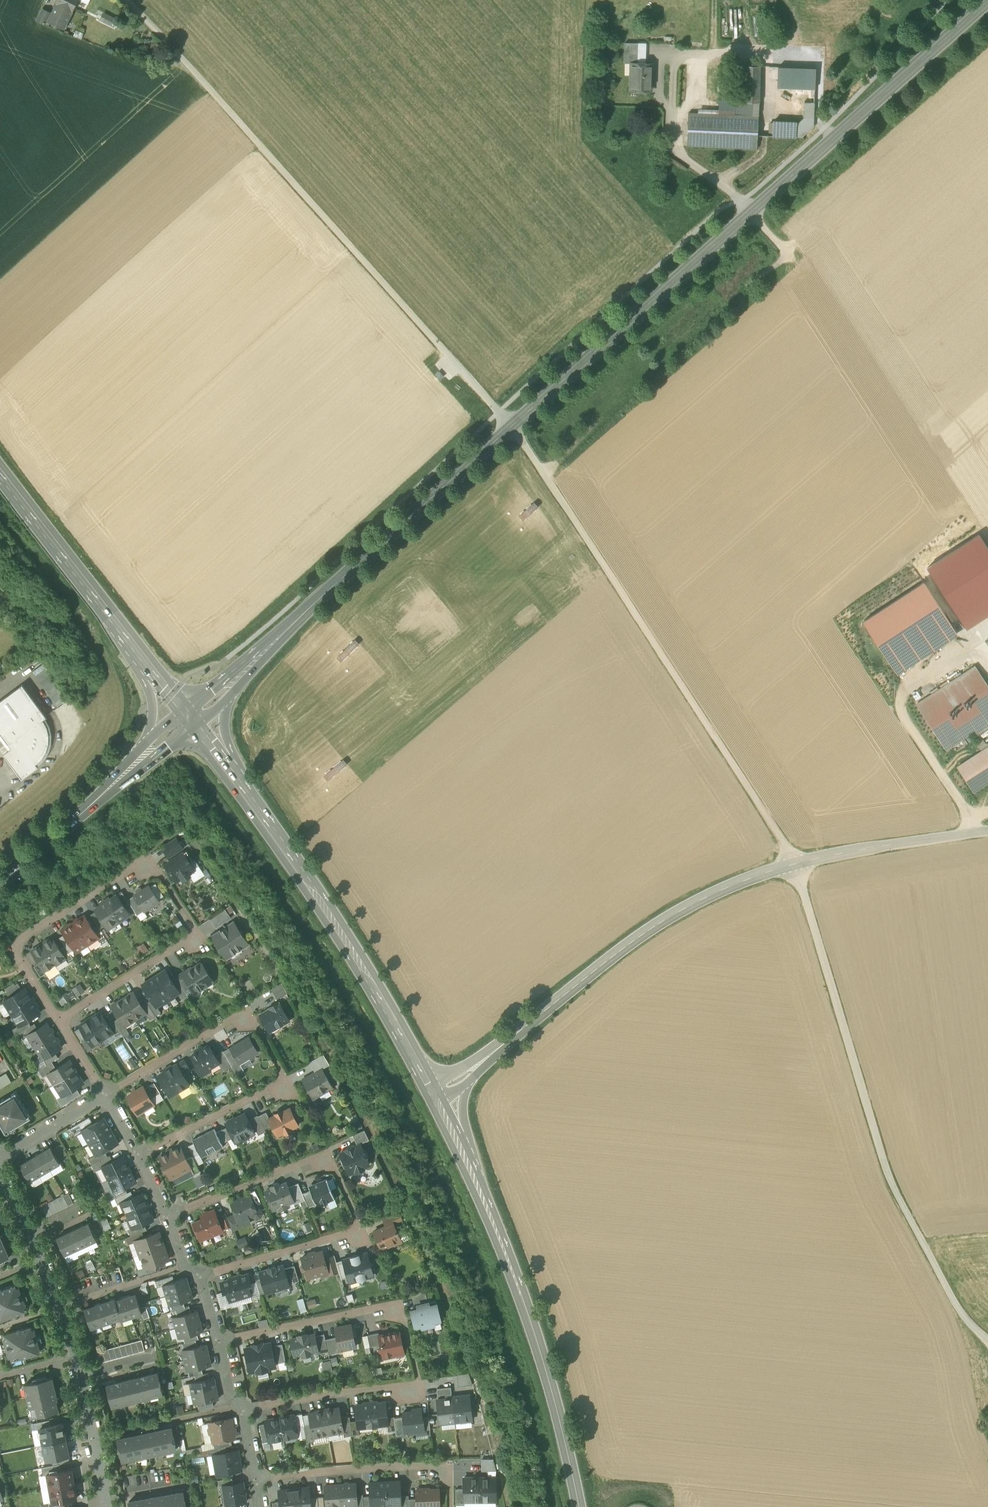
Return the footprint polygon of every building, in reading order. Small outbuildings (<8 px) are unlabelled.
[(55,10),(69,17),(77,0),(60,0),(55,10)] [(37,21),(45,24),(50,13),(43,10),(37,21)] [(63,29),(69,17),(55,10),(49,21),(63,29)] [(101,20),(114,26),(116,21),(104,15),(101,20)] [(624,64),(631,64),(631,63),(638,64),(639,44),(625,43),(624,64)] [(153,57),(158,60),(162,54),(157,51),(153,57)] [(631,91),(651,92),(652,64),(645,64),(638,64),(631,63),(631,64),(633,64),(633,76),(631,76),(631,91)] [(735,102),(745,103),(746,66),(735,66),(735,102)] [(760,67),(746,66),(745,103),(759,103),(760,67)] [(734,115),(758,116),(759,103),(745,103),(735,102),(734,115)] [(814,118),(814,103),(804,103),(804,118),(814,118)] [(687,146),(757,149),(758,116),(734,115),(688,113),(687,146)] [(804,118),(797,124),(796,125),(796,137),(801,137),(813,127),(814,118),(804,118)] [(772,136),(796,137),(796,125),(797,124),(797,123),(773,122),(772,136)] [(231,428),(212,444),(216,449),(236,433),(231,428)] [(359,466),(364,473),(383,460),(379,453),(359,466)] [(960,620),(987,602),(987,548),(979,533),(926,568),(960,620)] [(863,622),(890,664),(951,625),(924,582),(863,622)] [(960,620),(967,631),(987,617),(987,602),(960,620)] [(951,625),(890,664),(897,675),(958,635),(951,625)] [(32,671),(47,691),(56,684),(42,664),(32,671)] [(945,749),(973,731),(987,722),(987,686),(975,666),(916,705),(945,749)] [(22,779),(38,767),(36,764),(42,758),(46,751),(49,743),(49,735),(47,727),(43,720),(46,717),(22,685),(0,701),(0,733),(11,749),(3,755),(22,779)] [(973,731),(975,735),(987,727),(987,722),(973,731)] [(957,767),(973,792),(987,782),(987,747),(957,767)] [(161,847),(168,858),(183,848),(176,837),(161,847)] [(166,866),(176,881),(182,878),(183,880),(190,876),(188,873),(194,870),(189,862),(192,860),(186,851),(172,860),(173,862),(166,866)] [(155,884),(150,887),(158,900),(163,896),(155,884)] [(159,901),(158,900),(150,887),(149,886),(134,896),(144,911),(159,901)] [(124,907),(129,904),(127,900),(122,892),(117,895),(124,907)] [(117,895),(106,903),(119,922),(130,915),(124,907),(117,895)] [(134,896),(127,900),(129,904),(137,915),(144,911),(134,896)] [(107,930),(119,922),(106,903),(94,910),(95,912),(105,926),(107,930)] [(210,919),(216,928),(231,918),(225,909),(210,919)] [(90,915),(98,926),(100,929),(105,926),(95,912),(90,915)] [(84,916),(73,924),(87,945),(98,938),(98,937),(92,929),(84,916)] [(212,937),(226,958),(248,944),(234,923),(212,937)] [(75,952),(87,945),(73,924),(62,931),(64,934),(74,949),(75,952)] [(107,941),(100,929),(98,926),(92,929),(98,937),(98,938),(102,944),(107,941)] [(59,938),(65,947),(69,953),(74,949),(64,934),(59,938)] [(52,938),(41,944),(55,965),(65,959),(60,950),(52,938)] [(45,972),(55,965),(41,944),(31,951),(39,964),(45,972)] [(73,959),(69,953),(65,947),(60,950),(65,959),(68,962),(73,959)] [(34,967),(41,977),(46,973),(45,972),(39,964),(34,967)] [(198,965),(184,975),(183,975),(190,986),(195,993),(210,983),(210,980),(209,977),(210,974),(208,970),(204,970),(201,966),(198,965)] [(165,971),(154,978),(168,1001),(173,997),(173,995),(178,993),(178,992),(174,985),(165,971)] [(184,990),(190,986),(183,975),(184,975),(183,974),(176,978),(179,982),(184,990)] [(163,1004),(168,1001),(154,978),(143,985),(152,1000),(156,1006),(157,1006),(161,1003),(163,1004)] [(178,993),(182,999),(188,996),(184,990),(179,982),(174,985),(178,992),(178,993)] [(6,991),(10,997),(22,990),(18,983),(6,991)] [(77,996),(84,991),(79,983),(72,988),(77,996)] [(271,989),(277,999),(287,993),(281,983),(271,989)] [(4,1001),(11,1014),(32,1001),(24,989),(22,990),(10,997),(4,1001)] [(58,996),(61,1003),(75,996),(72,990),(58,996)] [(128,996),(122,1000),(135,1020),(145,1013),(146,1013),(141,1004),(133,993),(131,993),(128,994),(128,996)] [(125,1026),(135,1020),(122,1000),(117,1003),(115,1003),(112,1005),(112,1007),(119,1018),(124,1027),(125,1026)] [(147,1003),(155,1016),(161,1013),(157,1006),(156,1006),(152,1000),(147,1003)] [(19,1026),(28,1021),(40,1013),(32,1001),(11,1014),(19,1026)] [(145,1013),(150,1020),(155,1016),(147,1003),(146,1001),(141,1004),(146,1013),(145,1013)] [(268,1027),(270,1031),(288,1021),(279,1004),(261,1015),(264,1021),(264,1024),(265,1026),(268,1027)] [(100,1012),(89,1019),(103,1040),(114,1033),(108,1025),(100,1012)] [(119,1018),(113,1021),(108,1025),(114,1033),(116,1037),(121,1034),(123,1037),(129,1033),(125,1026),(124,1027),(119,1018)] [(93,1047),(103,1040),(89,1019),(79,1026),(80,1028),(86,1038),(92,1047),(93,1047)] [(16,1036),(19,1033),(31,1026),(28,1021),(19,1026),(12,1030),(16,1036)] [(34,1024),(31,1026),(19,1033),(23,1040),(28,1036),(28,1035),(38,1029),(34,1024)] [(28,1036),(35,1048),(54,1036),(46,1024),(38,1029),(28,1035),(28,1036)] [(80,1042),(81,1041),(86,1038),(80,1028),(73,1032),(80,1042)] [(61,1048),(54,1036),(35,1048),(43,1060),(55,1052),(61,1048)] [(92,1047),(86,1038),(81,1041),(88,1052),(94,1048),(93,1047),(92,1047)] [(230,1049),(239,1063),(257,1052),(249,1038),(230,1049)] [(195,1067),(201,1076),(210,1071),(209,1069),(218,1063),(219,1063),(214,1055),(208,1045),(202,1049),(201,1047),(196,1051),(197,1052),(191,1056),(197,1066),(195,1067)] [(230,1049),(223,1053),(231,1066),(236,1073),(243,1069),(239,1063),(230,1049)] [(223,1071),(231,1066),(223,1053),(222,1051),(214,1055),(219,1063),(218,1063),(223,1071)] [(43,1060),(46,1065),(52,1062),(58,1058),(55,1052),(43,1060)] [(309,1063),(315,1073),(322,1069),(322,1070),(329,1065),(323,1055),(309,1063)] [(177,1065),(183,1075),(190,1071),(184,1060),(177,1065)] [(55,1085),(55,1084),(75,1072),(68,1061),(56,1069),(48,1074),(55,1085)] [(56,1069),(52,1062),(46,1065),(38,1071),(43,1078),(48,1074),(56,1069)] [(157,1076),(170,1096),(189,1085),(183,1075),(177,1065),(157,1076)] [(312,1097),(315,1098),(332,1088),(322,1070),(322,1069),(315,1073),(303,1080),(307,1088),(306,1091),(309,1092),(312,1097)] [(75,1072),(55,1084),(62,1096),(62,1097),(76,1088),(83,1084),(75,1072)] [(7,1085),(11,1082),(6,1074),(1,1076),(7,1085)] [(144,1089),(150,1100),(160,1093),(154,1083),(144,1089)] [(57,1099),(62,1107),(80,1095),(76,1088),(62,1097),(62,1096),(57,1099)] [(127,1097),(137,1114),(153,1105),(150,1100),(144,1089),(143,1088),(127,1097)] [(5,1134),(30,1118),(15,1093),(0,1102),(0,1125),(5,1134)] [(272,1125),(277,1136),(284,1132),(284,1134),(292,1131),(291,1129),(298,1125),(290,1109),(283,1112),(282,1111),(275,1115),(275,1116),(269,1119),(272,1125)] [(258,1116),(264,1129),(272,1125),(269,1119),(266,1112),(258,1116)] [(233,1138),(235,1143),(240,1140),(243,1141),(248,1139),(249,1136),(254,1133),(248,1121),(245,1114),(226,1123),(227,1127),(233,1138)] [(256,1131),(258,1135),(265,1132),(257,1116),(250,1119),(250,1120),(248,1121),(254,1133),(256,1131)] [(70,1128),(74,1136),(82,1131),(93,1124),(89,1117),(70,1128)] [(82,1131),(89,1143),(110,1131),(103,1119),(93,1124),(82,1131)] [(222,1130),(227,1141),(233,1138),(227,1127),(222,1130)] [(199,1155),(201,1158),(223,1147),(221,1144),(216,1133),(214,1129),(192,1141),(194,1144),(199,1155)] [(216,1133),(221,1144),(227,1141),(222,1130),(216,1133)] [(352,1136),(357,1146),(360,1144),(369,1140),(364,1130),(352,1136)] [(117,1143),(110,1131),(89,1143),(96,1155),(104,1151),(117,1143)] [(56,1147),(62,1157),(67,1155),(61,1144),(56,1147)] [(188,1147),(193,1157),(199,1155),(194,1144),(188,1147)] [(347,1169),(349,1174),(355,1172),(358,1173),(363,1170),(364,1168),(369,1165),(367,1160),(368,1157),(365,1151),(362,1150),(360,1144),(357,1146),(354,1147),(354,1146),(353,1146),(354,1147),(346,1151),(346,1149),(345,1150),(345,1151),(340,1153),(342,1159),(341,1161),(344,1168),(347,1169)] [(50,1147),(40,1153),(50,1170),(60,1164),(50,1147)] [(166,1171),(170,1179),(190,1169),(191,1169),(186,1159),(180,1147),(159,1157),(163,1165),(162,1166),(164,1171),(166,1171)] [(88,1159),(92,1165),(99,1161),(107,1157),(104,1151),(96,1155),(88,1159)] [(40,1176),(50,1170),(40,1153),(30,1159),(40,1176)] [(107,1157),(99,1161),(102,1167),(113,1161),(110,1155),(107,1157)] [(190,1169),(194,1176),(201,1172),(193,1156),(186,1159),(191,1169),(190,1169)] [(102,1167),(108,1179),(129,1169),(123,1157),(113,1161),(102,1167)] [(29,1182),(40,1176),(30,1159),(20,1165),(29,1182)] [(102,1167),(99,1161),(92,1165),(95,1171),(102,1167)] [(135,1182),(129,1169),(108,1179),(114,1191),(115,1192),(125,1187),(135,1182)] [(327,1180),(312,1185),(314,1189),(310,1191),(316,1205),(322,1206),(328,1204),(327,1202),(334,1199),(327,1180)] [(279,1208),(280,1210),(287,1207),(286,1205),(293,1202),(288,1188),(286,1183),(279,1186),(278,1184),(271,1187),(272,1189),(265,1191),(273,1210),(279,1208)] [(294,1205),(305,1200),(302,1194),(298,1183),(288,1188),(293,1202),(294,1205)] [(113,1192),(116,1198),(127,1193),(125,1187),(115,1192),(114,1191),(113,1192)] [(131,1191),(127,1193),(116,1198),(115,1199),(118,1205),(123,1202),(133,1197),(131,1191)] [(310,1191),(302,1194),(305,1200),(308,1208),(316,1205),(310,1191)] [(68,1193),(63,1196),(68,1206),(73,1204),(68,1193)] [(124,1209),(127,1216),(147,1207),(142,1194),(133,1197),(123,1202),(126,1209),(124,1209)] [(63,1196),(57,1198),(63,1209),(68,1206),(63,1196)] [(236,1215),(238,1221),(248,1217),(253,1215),(253,1217),(257,1218),(260,1217),(261,1213),(260,1210),(257,1209),(255,1209),(250,1196),(231,1203),(236,1215)] [(57,1198),(52,1201),(57,1212),(63,1209),(57,1198)] [(52,1201),(47,1204),(52,1214),(57,1212),(52,1201)] [(47,1217),(52,1214),(47,1204),(41,1206),(47,1217)] [(153,1220),(147,1207),(127,1216),(130,1222),(131,1221),(134,1228),(144,1224),(153,1220)] [(193,1223),(200,1240),(222,1231),(214,1210),(201,1215),(202,1219),(193,1223)] [(382,1220),(385,1227),(393,1223),(402,1219),(399,1212),(382,1220)] [(230,1226),(227,1219),(225,1214),(220,1216),(225,1228),(230,1226)] [(236,1215),(227,1219),(230,1226),(232,1230),(240,1226),(238,1221),(236,1215)] [(238,1221),(240,1226),(250,1222),(248,1217),(238,1221)] [(89,1223),(78,1228),(86,1245),(96,1240),(89,1223)] [(401,1242),(398,1235),(393,1223),(385,1227),(373,1232),(381,1249),(393,1244),(394,1246),(401,1242)] [(128,1230),(130,1236),(142,1232),(147,1230),(144,1224),(134,1228),(128,1230)] [(75,1250),(86,1245),(78,1228),(67,1233),(75,1250)] [(406,1231),(398,1235),(401,1242),(409,1238),(406,1231)] [(144,1238),(142,1232),(130,1236),(125,1238),(128,1245),(135,1242),(135,1241),(144,1238)] [(64,1255),(75,1250),(67,1233),(56,1238),(64,1255)] [(135,1242),(140,1254),(163,1246),(158,1233),(144,1238),(135,1241),(135,1242)] [(8,1257),(1,1241),(0,1241),(0,1261),(8,1257)] [(168,1260),(163,1246),(140,1254),(145,1267),(145,1268),(154,1265),(168,1260)] [(306,1272),(308,1278),(321,1274),(320,1271),(327,1270),(327,1269),(324,1258),(322,1252),(301,1258),(303,1264),(302,1265),(301,1267),(302,1271),(305,1272),(306,1272)] [(363,1283),(365,1279),(371,1268),(373,1264),(369,1261),(367,1253),(343,1260),(348,1277),(350,1283),(358,1281),(363,1283)] [(329,1276),(339,1273),(336,1262),(334,1256),(324,1258),(327,1269),(327,1270),(329,1276)] [(343,1260),(336,1262),(339,1273),(341,1279),(348,1277),(343,1260)] [(136,1270),(138,1276),(156,1270),(154,1265),(145,1268),(145,1267),(136,1270)] [(259,1272),(266,1293),(289,1286),(288,1283),(284,1269),(283,1265),(275,1268),(275,1267),(267,1269),(268,1270),(259,1272)] [(284,1269),(288,1283),(298,1280),(294,1266),(284,1269)] [(374,1276),(371,1268),(365,1279),(374,1276)] [(322,1278),(329,1276),(327,1270),(320,1271),(321,1274),(322,1278)] [(227,1291),(230,1301),(250,1295),(247,1285),(250,1284),(248,1275),(240,1277),(240,1276),(229,1279),(230,1280),(221,1283),(224,1292),(227,1291)] [(156,1281),(157,1287),(163,1286),(163,1285),(174,1282),(173,1276),(156,1281)] [(163,1286),(166,1296),(189,1289),(186,1278),(174,1282),(163,1285),(163,1286)] [(250,1295),(252,1301),(260,1298),(256,1283),(250,1284),(247,1285),(250,1295)] [(25,1311),(24,1307),(26,1306),(18,1288),(16,1289),(15,1285),(0,1291),(0,1320),(25,1311)] [(193,1299),(189,1289),(166,1296),(170,1306),(183,1302),(193,1299)] [(411,1294),(414,1306),(428,1302),(424,1289),(411,1294)] [(218,1294),(222,1309),(232,1307),(230,1301),(227,1291),(224,1292),(218,1294)] [(135,1294),(125,1298),(131,1317),(142,1313),(135,1294)] [(121,1320),(131,1317),(125,1298),(115,1301),(121,1318),(120,1318),(121,1320)] [(111,1322),(120,1318),(121,1318),(115,1301),(115,1299),(104,1303),(111,1322)] [(410,1307),(416,1329),(441,1323),(435,1301),(428,1302),(414,1306),(410,1307)] [(170,1306),(171,1312),(185,1308),(183,1302),(170,1306)] [(101,1325),(111,1322),(104,1303),(95,1306),(101,1325)] [(91,1328),(101,1325),(95,1306),(84,1309),(91,1328)] [(175,1311),(177,1316),(191,1313),(189,1307),(175,1311)] [(173,1318),(176,1328),(199,1322),(196,1311),(191,1313),(177,1316),(173,1318)] [(202,1332),(199,1322),(176,1328),(179,1339),(183,1338),(197,1334),(202,1332)] [(337,1337),(340,1350),(342,1350),(353,1348),(355,1347),(351,1325),(335,1328),(337,1337)] [(11,1357),(12,1361),(38,1353),(37,1349),(39,1349),(34,1329),(32,1330),(31,1326),(4,1334),(5,1338),(3,1338),(9,1357),(11,1357)] [(382,1353),(383,1358),(396,1355),(396,1352),(403,1350),(399,1332),(379,1336),(381,1345),(381,1347),(380,1347),(379,1349),(379,1352),(382,1354),(382,1353)] [(367,1335),(370,1347),(381,1345),(379,1336),(379,1333),(367,1335)] [(183,1338),(185,1343),(199,1339),(197,1334),(183,1338)] [(302,1354),(303,1356),(310,1355),(310,1353),(317,1351),(314,1336),(314,1334),(306,1336),(306,1335),(298,1337),(299,1338),(291,1339),(292,1345),(291,1345),(293,1351),(294,1351),(295,1356),(302,1354)] [(318,1354),(328,1352),(325,1340),(324,1334),(314,1336),(317,1351),(318,1354)] [(337,1337),(325,1340),(328,1352),(328,1355),(341,1352),(340,1350),(337,1337)] [(139,1353),(145,1351),(142,1340),(136,1342),(139,1353)] [(196,1341),(185,1343),(182,1344),(183,1350),(197,1346),(196,1341)] [(133,1354),(139,1353),(136,1342),(130,1343),(133,1354)] [(128,1356),(133,1354),(130,1343),(125,1345),(128,1356)] [(257,1370),(257,1372),(267,1370),(267,1368),(275,1366),(270,1343),(245,1349),(246,1354),(244,1354),(247,1367),(249,1366),(250,1372),(257,1370)] [(182,1350),(185,1361),(208,1355),(206,1344),(197,1346),(183,1350),(182,1350)] [(275,1346),(278,1363),(285,1362),(282,1344),(275,1346)] [(122,1357),(128,1356),(125,1345),(119,1346),(122,1357)] [(117,1359),(122,1357),(119,1346),(114,1348),(117,1359)] [(111,1360),(117,1359),(114,1348),(108,1349),(111,1360)] [(353,1348),(342,1350),(344,1357),(354,1355),(353,1348)] [(106,1362),(111,1360),(108,1349),(103,1350),(106,1362)] [(100,1363),(106,1362),(103,1350),(97,1352),(100,1363)] [(310,1355),(303,1356),(304,1363),(312,1361),(311,1360),(319,1359),(318,1354),(317,1351),(310,1353),(310,1355)] [(211,1366),(208,1355),(185,1361),(187,1371),(188,1371),(201,1368),(211,1366)] [(330,1361),(321,1362),(323,1373),(332,1371),(330,1361)] [(285,1362),(278,1363),(280,1370),(287,1369),(285,1362)] [(188,1371),(189,1377),(203,1374),(201,1368),(188,1371)] [(267,1370),(257,1372),(259,1381),(269,1378),(267,1370)] [(148,1376),(145,1377),(150,1398),(163,1394),(157,1373),(148,1375),(148,1376)] [(195,1376),(196,1382),(210,1379),(208,1373),(195,1376)] [(457,1374),(458,1386),(472,1385),(469,1373),(457,1374)] [(137,1401),(150,1398),(145,1377),(142,1378),(142,1377),(132,1379),(137,1401)] [(190,1383),(192,1394),(216,1389),(213,1378),(210,1379),(196,1382),(190,1383)] [(36,1407),(38,1415),(58,1411),(54,1396),(56,1396),(52,1379),(24,1385),(30,1408),(36,1407)] [(124,1404),(137,1401),(132,1379),(122,1382),(122,1383),(119,1383),(124,1404)] [(111,1407),(124,1404),(119,1383),(116,1384),(116,1383),(106,1386),(111,1407)] [(437,1389),(438,1395),(452,1394),(451,1387),(437,1389)] [(218,1400),(216,1389),(192,1394),(194,1404),(197,1404),(212,1401),(218,1400)] [(469,1395),(452,1397),(452,1398),(455,1422),(472,1420),(469,1395)] [(437,1400),(440,1424),(441,1424),(455,1422),(452,1398),(437,1400)] [(197,1404),(199,1410),(213,1407),(212,1401),(197,1404)] [(385,1403),(370,1404),(373,1426),(378,1426),(387,1425),(387,1418),(385,1403)] [(358,1428),(373,1426),(370,1404),(355,1406),(357,1421),(358,1428)] [(339,1408),(324,1411),(328,1435),(343,1432),(341,1419),(339,1408)] [(403,1417),(405,1433),(416,1431),(416,1429),(424,1428),(423,1420),(422,1420),(422,1417),(421,1409),(412,1410),(412,1412),(402,1413),(403,1417)] [(314,1437),(328,1435),(324,1411),(309,1414),(311,1424),(313,1438),(314,1437)] [(296,1428),(304,1426),(302,1414),(294,1416),(296,1428)] [(294,1416),(280,1418),(284,1439),(298,1436),(296,1428),(294,1416)] [(423,1420),(424,1428),(424,1430),(431,1430),(429,1416),(422,1417),(422,1420),(423,1420)] [(344,1437),(351,1436),(350,1422),(349,1417),(341,1419),(343,1432),(344,1437)] [(388,1432),(396,1431),(394,1418),(394,1417),(387,1418),(387,1425),(388,1432)] [(403,1417),(394,1418),(396,1431),(396,1436),(405,1435),(405,1433),(403,1417)] [(269,1442),(284,1439),(280,1418),(265,1421),(265,1424),(269,1442)] [(212,1435),(213,1442),(231,1439),(235,1438),(231,1419),(209,1423),(210,1427),(208,1429),(209,1433),(212,1435)] [(33,1424),(34,1430),(40,1429),(39,1428),(51,1426),(49,1420),(33,1424)] [(357,1421),(350,1422),(351,1436),(359,1435),(358,1428),(357,1421)] [(40,1429),(43,1445),(65,1440),(62,1424),(51,1426),(39,1428),(40,1429)] [(259,1425),(263,1443),(269,1442),(265,1424),(259,1425)] [(311,1424),(304,1426),(306,1438),(307,1443),(314,1441),(314,1437),(313,1438),(311,1424)] [(388,1432),(387,1425),(378,1426),(379,1433),(388,1432)] [(296,1428),(298,1436),(298,1440),(306,1438),(304,1426),(296,1428)] [(176,1449),(171,1428),(158,1431),(162,1452),(176,1449)] [(162,1452),(158,1431),(144,1434),(149,1455),(162,1452)] [(427,1431),(415,1432),(416,1439),(428,1438),(427,1431)] [(328,1435),(329,1441),(344,1438),(344,1437),(343,1432),(328,1435)] [(149,1455),(144,1434),(131,1436),(135,1458),(149,1455)] [(329,1441),(328,1435),(314,1437),(314,1441),(315,1443),(329,1441)] [(135,1458),(131,1436),(118,1439),(122,1461),(135,1458)] [(208,1450),(209,1456),(214,1455),(226,1452),(225,1446),(232,1445),(231,1439),(213,1442),(214,1448),(208,1450)] [(284,1439),(269,1442),(270,1450),(285,1447),(284,1439)] [(43,1445),(46,1461),(51,1460),(69,1456),(65,1440),(43,1445)] [(214,1455),(217,1474),(241,1470),(237,1450),(226,1452),(214,1455)] [(51,1460),(53,1466),(59,1464),(70,1462),(69,1456),(51,1460)] [(481,1471),(496,1471),(493,1459),(481,1459),(481,1471)] [(60,1472),(59,1464),(53,1466),(41,1468),(43,1476),(47,1475),(47,1474),(60,1472)] [(47,1475),(49,1489),(74,1485),(71,1470),(60,1472),(47,1474),(47,1475)] [(218,1480),(219,1486),(223,1486),(233,1484),(232,1478),(218,1480)] [(464,1501),(479,1501),(478,1478),(463,1478),(464,1489),(464,1501)] [(496,1501),(495,1478),(478,1478),(479,1501),(496,1501)] [(400,1481),(385,1482),(386,1506),(400,1505),(401,1505),(401,1496),(400,1481)] [(223,1486),(225,1497),(226,1497),(229,1498),(230,1505),(246,1502),(242,1482),(233,1484),(223,1486)] [(380,1506),(386,1506),(385,1482),(370,1483),(370,1497),(371,1506),(372,1506),(380,1506)] [(355,1484),(339,1485),(341,1506),(356,1505),(357,1505),(356,1495),(355,1484)] [(76,1498),(74,1485),(49,1489),(52,1502),(52,1503),(62,1501),(62,1503),(65,1503),(65,1501),(76,1498)] [(341,1506),(339,1485),(324,1487),(326,1506),(330,1506),(341,1506)] [(294,1489),(296,1506),(311,1506),(310,1499),(309,1488),(294,1489)] [(294,1489),(279,1491),(280,1502),(280,1506),(296,1506),(294,1489)] [(417,1506),(428,1506),(429,1506),(440,1506),(439,1489),(416,1490),(416,1499),(417,1506)] [(456,1505),(464,1505),(464,1501),(464,1489),(455,1489),(456,1505)] [(172,1506),(186,1506),(183,1492),(169,1494),(172,1506)] [(158,1506),(172,1506),(169,1494),(156,1497),(158,1506)] [(408,1499),(408,1496),(401,1496),(401,1505),(400,1505),(401,1506),(409,1506),(408,1499)] [(144,1506),(158,1506),(156,1497),(142,1499),(144,1506)] [(363,1497),(364,1506),(372,1506),(371,1506),(370,1497),(363,1497)] [(317,1498),(310,1499),(311,1506),(318,1506),(317,1498)] [(408,1499),(409,1506),(417,1506),(416,1499),(408,1499)]
